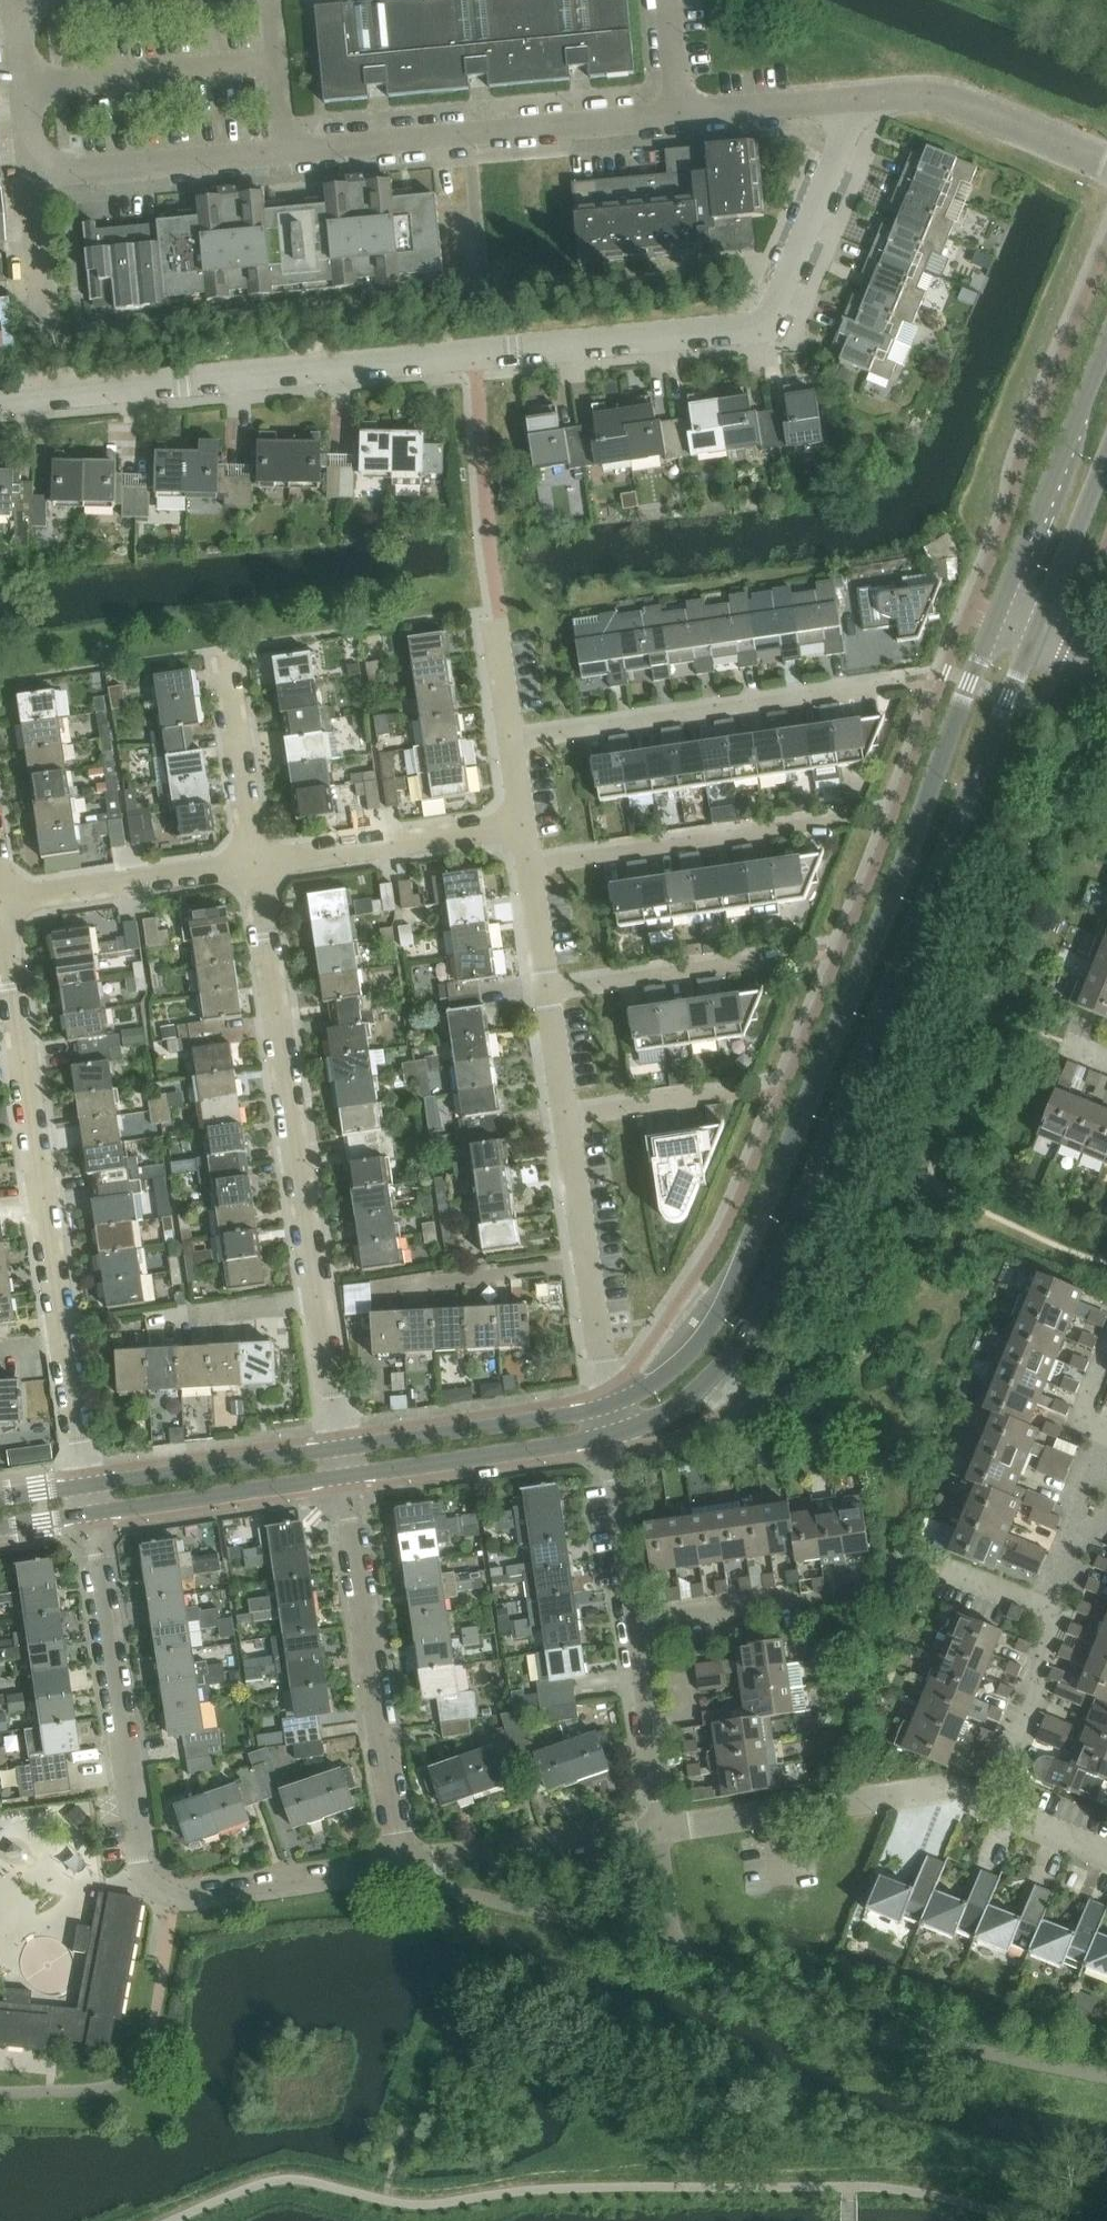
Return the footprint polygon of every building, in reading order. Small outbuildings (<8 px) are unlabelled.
[(325,104),(370,100),(368,89),(389,87),(389,98),(470,91),(469,80),(491,78),(491,89),(571,81),(570,71),(591,69),(591,79),(635,75),(628,0),(420,0),(317,10),(325,104)] [(77,104),(79,117),(90,116),(89,103),(77,104)] [(669,176),(573,185),(581,267),(653,260),(702,256),(703,256),(702,247),(721,245),(733,243),(739,241),(741,235),(739,220),(753,219),(765,218),(758,144),(708,148),(693,149),(693,150),(666,152),(669,176)] [(902,179),(954,201),(962,182),(971,185),(978,168),(928,148),(923,159),(912,154),(902,179)] [(159,225),(98,231),(96,223),(84,224),(92,301),(104,301),(104,297),(115,296),(117,311),(167,307),(166,300),(208,296),(209,302),(233,301),(233,300),(251,298),(251,299),(359,289),(359,288),(378,286),(378,287),(444,281),(437,197),(394,201),(392,182),(371,184),(370,176),(346,179),(347,186),(326,188),(328,207),(266,213),(265,194),(243,196),(243,188),(219,190),(220,198),(198,200),(200,219),(159,223),(159,225)] [(903,209),(899,219),(948,240),(955,223),(946,219),(954,201),(902,179),(892,204),(903,209)] [(883,225),(872,250),(925,271),(933,252),(942,256),(948,240),(899,219),(894,230),(883,225)] [(874,279),(870,290),(919,310),(926,294),(917,290),(925,271),(872,250),(863,274),(874,279)] [(844,321),(896,342),(904,323),(913,327),(919,310),(870,290),(865,300),(854,296),(844,321)] [(896,342),(844,321),(833,345),(845,350),(840,361),(890,382),(897,364),(888,361),(896,342)] [(770,417),(775,450),(806,445),(806,440),(822,438),(822,443),(824,443),(816,389),(815,389),(815,394),(799,396),(798,386),(784,388),(787,409),(782,410),(783,415),(770,417)] [(737,400),(719,403),(726,447),(743,444),(744,449),(761,447),(762,452),(775,450),(770,417),(758,419),(758,414),(752,415),(748,388),(735,390),(737,400)] [(687,425),(674,427),(679,459),(711,454),(710,449),(726,447),(719,403),(703,405),(702,395),(688,397),(692,418),(686,419),(687,425)] [(641,409),(622,412),(629,456),(647,453),(648,458),(665,456),(666,461),(679,459),(674,427),(663,428),(662,423),(656,424),(652,397),(639,399),(641,409)] [(577,436),(583,468),(615,463),(614,458),(629,456),(622,412),(607,414),(606,404),(593,406),(596,427),(591,428),(591,434),(577,436)] [(583,468),(577,436),(567,437),(566,432),(561,433),(557,406),(543,408),(545,419),(529,421),(528,416),(527,416),(535,470),(536,470),(536,465),(551,462),(552,467),(570,465),(570,470),(583,468)] [(363,476),(393,476),(393,435),(373,435),(373,423),(364,423),(364,445),(362,445),(362,457),(364,457),(363,476)] [(393,435),(393,476),(395,476),(395,486),(423,487),(424,475),(444,476),(444,446),(431,446),(431,449),(424,449),(424,424),(416,424),(415,435),(393,435)] [(261,486),(290,486),(291,445),(270,445),(270,434),(261,433),(261,455),(259,455),(259,467),(261,467),(261,486)] [(291,445),(290,486),(322,487),(322,468),(324,468),(324,456),(322,456),(322,434),(313,434),(313,445),(291,445)] [(158,496),(187,497),(188,455),(167,455),(168,444),(159,443),(159,465),(156,465),(156,477),(158,477),(158,496)] [(226,508),(238,509),(239,478),(221,478),(222,466),(219,466),(219,444),(211,444),(210,455),(188,455),(187,497),(227,497),(226,508)] [(56,505),(85,505),(85,464),(66,464),(66,453),(56,453),(56,505)] [(85,464),(85,505),(116,506),(116,488),(118,488),(119,476),(116,476),(117,453),(108,453),(108,465),(85,464)] [(13,516),(14,464),(5,464),(5,475),(0,475),(0,515),(13,516)] [(329,498),(341,499),(341,469),(329,468),(329,498)] [(341,469),(341,499),(356,499),(356,469),(341,469)] [(239,478),(238,509),(253,509),(254,479),(239,478)] [(123,519),(135,519),(135,488),(124,488),(123,519)] [(135,488),(135,519),(150,519),(151,489),(135,488)] [(32,555),(32,528),(33,498),(20,498),(20,528),(16,540),(32,555)] [(33,498),(32,528),(47,528),(48,498),(33,498)] [(799,646),(800,646),(825,642),(827,657),(845,654),(835,583),(817,585),(818,593),(793,597),(792,597),(799,646)] [(898,625),(901,643),(920,640),(929,617),(935,617),(934,606),(940,589),(910,594),(908,583),(858,590),(864,632),(884,628),(884,627),(898,625)] [(775,600),(749,603),(756,652),(757,652),(782,648),(784,663),(802,661),(800,646),(799,646),(792,597),(793,597),(792,589),(773,592),(775,600)] [(731,606),(706,610),(705,610),(713,658),(738,655),(741,670),(759,667),(757,652),(756,652),(749,603),(748,595),(730,598),(731,606)] [(669,665),(670,665),(695,661),(697,676),(716,674),(713,658),(705,610),(706,610),(705,602),(687,605),(688,612),(663,616),(662,616),(669,665)] [(626,671),(627,671),(652,668),(654,683),(672,680),(670,665),(669,665),(662,616),(663,616),(662,608),(643,611),(645,619),(619,623),(626,671)] [(619,623),(618,615),(600,617),(601,625),(575,629),(582,678),(609,674),(611,689),(629,686),(627,671),(626,671),(619,623)] [(410,640),(414,668),(452,662),(448,634),(410,640)] [(274,660),(278,687),(317,682),(313,654),(274,660)] [(452,662),(414,668),(418,695),(456,690),(452,662)] [(367,664),(368,675),(381,673),(379,663),(367,664)] [(349,667),(350,677),(362,675),(361,665),(349,667)] [(156,677),(160,705),(197,700),(193,672),(156,677)] [(381,673),(368,675),(370,684),(382,683),(381,673)] [(317,682),(278,687),(284,728),(331,721),(329,707),(321,708),(317,682)] [(418,695),(422,722),(460,716),(456,690),(418,695)] [(19,697),(23,725),(61,720),(57,692),(19,697)] [(111,697),(114,712),(124,710),(121,696),(111,697)] [(96,700),(98,714),(107,713),(105,698),(96,700)] [(197,700),(160,705),(164,732),(152,733),(154,747),(194,741),(192,728),(201,727),(197,700)] [(830,706),(839,767),(867,763),(873,747),(880,746),(878,736),(884,722),(847,728),(840,704),(830,706)] [(821,732),(808,734),(813,771),(839,767),(830,706),(821,707),(821,732)] [(777,714),(788,784),(799,782),(798,773),(813,771),(808,734),(795,736),(787,712),(777,714)] [(767,740),(754,742),(760,779),(775,777),(776,785),(788,784),(777,714),(768,715),(767,740)] [(460,716),(422,722),(426,748),(464,743),(460,716)] [(375,718),(377,728),(389,726),(387,717),(375,718)] [(23,725),(27,752),(65,747),(61,720),(23,725)] [(724,721),(734,783),(760,779),(754,742),(741,743),(734,720),(724,721)] [(331,721),(284,728),(290,768),(329,762),(325,735),(333,734),(331,721)] [(734,783),(724,721),(715,723),(714,747),(701,749),(707,787),(734,783)] [(99,727),(101,741),(111,740),(109,726),(99,727)] [(389,726),(377,728),(378,738),(390,736),(389,726)] [(672,729),(682,799),(694,798),(692,789),(707,787),(701,749),(688,751),(681,728),(672,729)] [(649,757),(654,795),(669,793),(670,801),(682,799),(672,729),(662,731),(662,755),(649,757)] [(629,736),(619,737),(628,799),(654,795),(649,757),(636,759),(629,736)] [(628,799),(619,737),(609,738),(609,763),(595,765),(601,803),(628,799)] [(111,740),(101,741),(103,755),(113,753),(111,740)] [(194,741),(154,747),(156,760),(167,758),(171,785),(209,779),(205,752),(196,754),(194,741)] [(464,743),(426,748),(416,750),(420,775),(429,773),(468,767),(464,743)] [(69,773),(65,747),(27,752),(32,779),(69,773)] [(333,789),(329,762),(290,768),(294,795),(333,789)] [(468,767),(429,773),(434,802),(472,796),(468,767)] [(383,771),(384,780),(396,778),(395,770),(383,771)] [(32,779),(36,805),(73,800),(69,773),(32,779)] [(354,785),(356,785),(378,781),(376,773),(364,774),(353,776),(354,785)] [(396,778),(384,780),(388,809),(401,807),(398,792),(408,790),(406,777),(396,778)] [(107,780),(109,795),(119,793),(117,779),(107,780)] [(209,779),(171,785),(159,787),(161,799),(173,797),(176,812),(213,807),(209,779)] [(378,781),(356,785),(358,798),(368,796),(370,811),(382,810),(378,781)] [(333,789),(294,795),(298,822),(337,816),(333,789)] [(36,805),(40,832),(77,826),(73,800),(36,805)] [(213,807),(176,812),(180,840),(217,834),(213,807)] [(128,812),(129,819),(153,815),(152,808),(128,812)] [(99,816),(100,823),(123,820),(122,813),(99,816)] [(153,815),(129,819),(133,847),(147,844),(146,832),(155,830),(153,815)] [(123,820),(100,823),(102,838),(111,837),(113,850),(127,848),(123,820)] [(77,826),(40,832),(44,860),(81,854),(77,826)] [(743,847),(752,908),(778,904),(773,865),(771,865),(771,867),(760,869),(752,845),(743,847)] [(720,874),(726,912),(752,908),(743,847),(733,848),(733,873),(720,874)] [(700,853),(690,854),(701,925),(712,923),(711,915),(726,912),(720,874),(707,876),(700,853)] [(673,920),(688,918),(689,926),(701,925),(690,854),(681,856),(681,880),(668,882),(673,920)] [(773,865),(778,904),(806,900),(813,884),(819,883),(817,873),(824,857),(773,865)] [(647,861),(638,862),(647,924),(646,924),(648,935),(675,931),(673,920),(668,882),(654,884),(647,861)] [(647,924),(638,862),(628,864),(627,888),(614,890),(619,928),(646,924),(647,924)] [(444,877),(448,904),(487,898),(483,871),(444,877)] [(414,896),(412,882),(400,883),(404,911),(424,908),(422,895),(414,896)] [(375,902),(377,915),(397,912),(393,884),(381,886),(383,901),(375,902)] [(309,897),(313,925),(352,919),(348,891),(309,897)] [(448,904),(452,930),(490,924),(487,898),(448,904)] [(190,915),(194,942),(232,937),(228,909),(190,915)] [(144,921),(148,949),(171,946),(169,932),(159,933),(157,919),(144,921)] [(352,919),(313,925),(317,951),(355,945),(352,919)] [(59,962),(96,957),(121,953),(129,952),(142,950),(138,922),(125,924),(127,937),(118,938),(119,942),(94,945),(92,929),(54,935),(55,937),(55,936),(59,962)] [(494,951),(490,924),(452,930),(456,957),(494,951)] [(401,928),(402,938),(413,936),(412,927),(401,928)] [(382,931),(383,941),(395,939),(394,929),(382,931)] [(413,936),(402,938),(404,947),(415,946),(413,936)] [(194,942),(198,968),(236,962),(232,937),(194,942)] [(1106,941),(1098,937),(1089,960),(1097,963),(1106,967),(1106,941)] [(395,939),(383,941),(385,950),(397,949),(395,939)] [(317,951),(321,977),(359,971),(355,945),(317,951)] [(494,951),(456,957),(459,983),(439,986),(441,1001),(480,995),(478,981),(498,979),(494,951)] [(59,962),(63,989),(100,983),(96,957),(59,962)] [(151,962),(153,975),(162,974),(160,961),(151,962)] [(236,962),(198,968),(202,996),(240,990),(236,962)] [(135,964),(137,977),(147,976),(144,963),(135,964)] [(1097,963),(1088,985),(1106,993),(1106,967),(1097,963)] [(359,971),(321,977),(325,1004),(329,1004),(331,1017),(374,1011),(372,997),(363,998),(359,971)] [(162,974),(153,975),(155,989),(165,988),(162,974)] [(147,976),(137,977),(140,991),(149,990),(147,976)] [(709,980),(718,1042),(745,1038),(752,1021),(758,1020),(757,1010),(762,996),(726,1002),(718,978),(709,980)] [(698,1006),(686,1008),(692,1045),(718,1042),(709,980),(699,981),(698,1006)] [(63,989),(68,1017),(104,1011),(100,983),(63,989)] [(1088,985),(1078,1008),(1106,1019),(1106,993),(1088,985)] [(656,988),(665,1049),(692,1045),(686,1008),(673,1010),(666,986),(656,988)] [(665,1049),(656,988),(647,989),(646,1014),(632,1016),(638,1053),(665,1049)] [(244,1017),(240,990),(202,996),(206,1023),(178,1027),(180,1040),(222,1033),(220,1021),(244,1017)] [(448,1014),(452,1041),(491,1035),(487,1007),(482,1008),(480,995),(441,1001),(443,1014),(448,1014)] [(79,1042),(81,1055),(122,1049),(120,1035),(108,1037),(104,1011),(68,1017),(71,1042),(70,1042),(71,1043),(79,1042)] [(329,1031),(333,1059),(371,1053),(368,1026),(376,1025),(374,1011),(331,1017),(333,1030),(329,1031)] [(127,1046),(148,1042),(146,1027),(124,1030),(127,1046)] [(195,1050),(199,1078),(236,1073),(232,1044),(223,1045),(222,1033),(180,1040),(182,1052),(195,1050)] [(491,1035),(452,1041),(456,1067),(495,1061),(491,1035)] [(146,1045),(122,1049),(81,1055),(83,1066),(74,1068),(74,1069),(75,1069),(79,1096),(116,1091),(111,1063),(124,1061),(124,1060),(147,1057),(146,1045)] [(371,1053),(333,1059),(337,1085),(375,1079),(371,1053)] [(414,1063),(416,1073),(429,1071),(427,1061),(414,1063)] [(456,1067),(460,1094),(499,1088),(495,1061),(456,1067)] [(1038,1136),(1062,1146),(1080,1101),(1079,1101),(1069,1096),(1075,1081),(1074,1079),(1078,1070),(1077,1066),(1069,1063),(1070,1062),(1069,1061),(1056,1091),(1057,1091),(1038,1136)] [(404,1064),(406,1075),(416,1073),(414,1063),(404,1064)] [(1086,1084),(1097,1088),(1102,1076),(1092,1072),(1092,1071),(1091,1070),(1086,1084)] [(416,1073),(417,1082),(430,1080),(429,1071),(416,1073)] [(199,1078),(203,1105),(240,1100),(236,1073),(199,1078)] [(416,1073),(406,1075),(407,1083),(417,1082),(416,1073)] [(337,1085),(341,1112),(379,1106),(375,1079),(337,1085)] [(459,1120),(461,1135),(500,1129),(498,1115),(503,1115),(499,1088),(460,1094),(464,1119),(459,1120)] [(79,1096),(83,1123),(120,1118),(116,1091),(79,1096)] [(1062,1146),(1084,1155),(1102,1110),(1101,1110),(1094,1107),(1096,1102),(1094,1099),(1082,1094),(1079,1101),(1080,1101),(1062,1146)] [(158,1097),(161,1112),(171,1110),(169,1095),(158,1097)] [(1084,1155),(1106,1164),(1106,1160),(1106,1095),(1101,1110),(1102,1110),(1084,1155)] [(150,1098),(153,1113),(161,1112),(158,1097),(150,1098)] [(240,1100),(203,1105),(207,1132),(244,1127),(240,1100)] [(349,1137),(351,1151),(394,1145),(391,1130),(383,1131),(379,1106),(341,1112),(345,1138),(349,1137)] [(161,1112),(163,1125),(173,1123),(171,1110),(161,1112)] [(161,1112),(153,1113),(155,1126),(163,1125),(161,1112)] [(124,1144),(120,1118),(83,1123),(87,1149),(124,1144)] [(244,1127),(207,1132),(211,1158),(198,1160),(200,1173),(242,1167),(240,1154),(248,1153),(244,1127)] [(662,1214),(664,1217),(666,1219),(668,1221),(671,1222),(674,1223),(677,1223),(680,1222),(682,1221),(685,1219),(687,1217),(689,1214),(700,1187),(707,1186),(705,1174),(724,1127),(723,1127),(723,1128),(648,1139),(651,1165),(655,1164),(662,1211),(662,1214)] [(500,1129),(461,1135),(463,1148),(468,1148),(470,1162),(455,1164),(457,1175),(472,1173),(472,1174),(511,1169),(506,1141),(502,1142),(500,1129)] [(99,1175),(101,1188),(142,1182),(140,1169),(127,1170),(124,1144),(87,1149),(91,1175),(90,1175),(90,1176),(99,1175)] [(394,1145),(351,1151),(353,1164),(349,1164),(353,1192),(391,1186),(387,1160),(396,1158),(394,1145)] [(243,1178),(242,1167),(200,1173),(202,1185),(214,1183),(218,1212),(256,1206),(252,1177),(243,1178)] [(472,1174),(476,1201),(515,1195),(511,1169),(472,1174)] [(435,1180),(440,1207),(452,1205),(447,1178),(435,1180)] [(95,1202),(99,1229),(135,1224),(135,1221),(145,1220),(141,1194),(143,1194),(142,1182),(101,1188),(102,1199),(94,1201),(94,1202),(95,1202)] [(395,1213),(391,1186),(353,1192),(356,1218),(395,1213)] [(518,1222),(515,1195),(476,1201),(480,1228),(518,1222)] [(420,1198),(421,1209),(435,1207),(434,1196),(420,1198)] [(456,1231),(452,1205),(440,1207),(444,1233),(456,1231)] [(256,1206),(218,1212),(222,1238),(260,1232),(256,1206)] [(356,1218),(360,1245),(399,1239),(395,1213),(356,1218)] [(180,1217),(182,1230),(192,1228),(190,1216),(180,1217)] [(163,1220),(165,1233),(175,1232),(173,1218),(163,1220)] [(518,1222),(480,1228),(484,1254),(522,1248),(518,1222)] [(424,1225),(426,1235),(438,1233),(437,1223),(424,1225)] [(99,1229),(102,1256),(139,1251),(135,1224),(99,1229)] [(456,1231),(444,1233),(448,1253),(460,1251),(456,1231)] [(260,1232),(222,1238),(226,1265),(264,1260),(260,1232)] [(438,1233),(426,1235),(427,1244),(439,1242),(438,1233)] [(399,1239),(360,1245),(364,1272),(403,1266),(399,1239)] [(102,1256),(106,1283),(143,1278),(139,1251),(102,1256)] [(186,1256),(188,1271),(199,1269),(197,1255),(186,1256)] [(171,1259),(173,1273),(182,1272),(179,1257),(171,1259)] [(264,1260),(226,1265),(230,1291),(268,1286),(264,1260)] [(199,1269),(188,1271),(190,1284),(201,1282),(199,1269)] [(9,1297),(5,1270),(0,1271),(0,1299),(9,1297)] [(182,1272),(173,1273),(175,1286),(184,1285),(182,1272)] [(1033,1272),(1023,1295),(1074,1317),(1075,1316),(1084,1294),(1084,1293),(1033,1272)] [(143,1278),(106,1283),(110,1308),(109,1308),(109,1310),(147,1304),(143,1278)] [(374,1283),(347,1283),(347,1313),(375,1313),(374,1283)] [(1023,1295),(1014,1318),(1021,1321),(1065,1339),(1066,1338),(1074,1317),(1023,1295)] [(0,1299),(0,1336),(9,1335),(8,1325),(14,1324),(14,1322),(12,1322),(9,1297),(0,1299)] [(497,1308),(500,1350),(532,1348),(529,1306),(497,1308)] [(500,1350),(497,1308),(466,1310),(468,1351),(500,1350)] [(466,1310),(435,1312),(438,1352),(468,1351),(466,1310)] [(435,1312),(404,1314),(406,1354),(438,1352),(435,1312)] [(1104,1329),(1105,1328),(1104,1327),(1106,1319),(1106,1317),(1096,1313),(1091,1323),(1104,1329)] [(406,1354),(404,1314),(373,1316),(375,1355),(406,1354)] [(1021,1321),(1011,1344),(1056,1362),(1056,1361),(1065,1339),(1021,1321)] [(1082,1346),(1095,1351),(1096,1350),(1095,1350),(1099,1340),(1086,1335),(1082,1346)] [(1004,1342),(996,1361),(1047,1383),(1048,1382),(1051,1375),(1056,1377),(1060,1375),(1064,1365),(1064,1364),(1056,1361),(1056,1362),(1011,1344),(1004,1342)] [(243,1347),(245,1386),(276,1384),(274,1345),(243,1347)] [(211,1348),(213,1388),(245,1386),(243,1347),(211,1348)] [(213,1388),(211,1348),(180,1350),(183,1390),(213,1388)] [(149,1352),(151,1391),(183,1390),(180,1350),(149,1352)] [(151,1391),(149,1352),(118,1354),(120,1393),(151,1391)] [(1073,1368),(1086,1373),(1087,1372),(1085,1372),(1089,1362),(1077,1357),(1073,1368)] [(996,1361),(987,1385),(1038,1405),(1068,1418),(1069,1417),(1067,1416),(1071,1406),(1059,1401),(1059,1402),(1042,1395),(1047,1383),(996,1361)] [(1064,1390),(1077,1395),(1078,1395),(1076,1394),(1081,1384),(1069,1379),(1064,1390)] [(21,1422),(18,1383),(0,1384),(0,1423),(21,1422)] [(987,1385),(977,1407),(987,1411),(994,1414),(1029,1427),(1038,1405),(987,1385)] [(987,1411),(977,1433),(1030,1455),(1042,1460),(1069,1470),(1074,1458),(1047,1447),(1035,1442),(1039,1432),(1040,1431),(1029,1427),(994,1414),(987,1411)] [(1046,1435),(1059,1440),(1059,1439),(1058,1439),(1062,1429),(1050,1424),(1046,1435)] [(977,1433),(968,1456),(1021,1477),(1030,1455),(977,1433)] [(9,1449),(10,1463),(53,1459),(51,1445),(9,1449)] [(968,1456),(959,1478),(971,1483),(977,1485),(1012,1499),(1012,1498),(1022,1502),(1024,1503),(1028,1493),(1016,1488),(1021,1477),(968,1456)] [(1042,1460),(1037,1471),(1055,1478),(1064,1482),(1069,1470),(1042,1460)] [(971,1483),(962,1505),(968,1508),(1013,1526),(1017,1515),(1022,1502),(1012,1498),(1012,1499),(977,1485),(971,1483)] [(526,1490),(530,1517),(561,1513),(557,1485),(526,1490)] [(1028,1493),(1024,1503),(1034,1507),(1051,1514),(1056,1503),(1029,1491),(1028,1493)] [(837,1499),(846,1556),(870,1553),(862,1495),(837,1499)] [(815,1512),(822,1560),(846,1556),(837,1499),(813,1502),(815,1512)] [(717,1507),(725,1563),(749,1559),(742,1511),(741,1503),(717,1507)] [(399,1508),(403,1536),(479,1525),(477,1515),(464,1516),(463,1519),(448,1521),(447,1516),(433,1518),(431,1504),(399,1508)] [(791,1515),(790,1504),(764,1508),(771,1556),(795,1552),(796,1552),(791,1515)] [(725,1563),(717,1507),(693,1510),(694,1518),(701,1566),(725,1563)] [(1034,1507),(1029,1520),(1056,1531),(1061,1519),(1059,1517),(1053,1515),(1051,1514),(1034,1507)] [(764,1508),(742,1511),(749,1559),(771,1556),(764,1508)] [(951,1526),(951,1527),(1016,1553),(1021,1541),(1009,1536),(1013,1526),(968,1508),(959,1529),(951,1526)] [(500,1514),(501,1522),(517,1519),(516,1511),(500,1514)] [(815,1512),(791,1515),(796,1552),(795,1552),(797,1563),(822,1560),(815,1512)] [(517,1519),(501,1522),(497,1522),(499,1530),(519,1527),(522,1547),(534,1545),(565,1541),(561,1513),(530,1517),(517,1519)] [(694,1518),(671,1521),(678,1569),(701,1566),(694,1518)] [(678,1569),(671,1521),(645,1525),(652,1573),(678,1569)] [(271,1527),(275,1555),(306,1550),(302,1522),(271,1527)] [(479,1525),(403,1536),(407,1564),(439,1559),(437,1545),(451,1543),(451,1537),(465,1535),(466,1537),(480,1535),(479,1525)] [(951,1527),(942,1550),(994,1571),(998,1563),(1010,1568),(1011,1565),(1016,1553),(951,1527)] [(144,1546),(148,1574),(222,1563),(221,1555),(194,1558),(193,1553),(177,1556),(175,1541),(144,1546)] [(569,1568),(565,1541),(534,1545),(537,1564),(508,1569),(510,1576),(525,1574),(538,1572),(569,1568)] [(1021,1541),(1016,1553),(1043,1564),(1048,1552),(1021,1541)] [(261,1548),(245,1551),(246,1559),(262,1557),(261,1548)] [(306,1550),(275,1555),(279,1582),(310,1578),(306,1550)] [(1016,1553),(1011,1565),(1038,1576),(1043,1564),(1016,1553)] [(262,1557),(246,1559),(247,1567),(263,1565),(262,1557)] [(1106,1573),(1106,1572),(1106,1560),(1099,1557),(1095,1567),(1094,1567),(1093,1567),(1106,1573)] [(441,1575),(439,1559),(407,1564),(411,1591),(483,1580),(482,1572),(456,1576),(456,1573),(441,1575)] [(16,1564),(20,1592),(51,1587),(47,1560),(16,1564)] [(222,1563),(148,1574),(152,1601),(183,1596),(181,1583),(197,1580),(196,1575),(223,1571),(222,1563)] [(538,1572),(542,1599),(573,1595),(569,1568),(538,1572)] [(787,1572),(789,1585),(800,1584),(800,1585),(801,1585),(799,1570),(787,1572)] [(861,1573),(863,1585),(874,1584),(874,1585),(875,1585),(873,1571),(861,1573)] [(525,1574),(510,1576),(511,1585),(527,1582),(525,1574)] [(763,1576),(765,1589),(776,1587),(776,1588),(777,1588),(774,1574),(763,1576)] [(837,1576),(839,1589),(849,1588),(850,1589),(851,1589),(848,1574),(837,1576)] [(740,1579),(742,1592),(752,1590),(752,1592),(753,1592),(751,1577),(740,1579)] [(254,1614),(314,1605),(310,1578),(279,1582),(281,1596),(250,1600),(252,1614),(254,1614)] [(813,1580),(815,1593),(826,1591),(826,1592),(827,1592),(825,1578),(813,1580)] [(1106,1599),(1106,1586),(1090,1579),(1086,1589),(1085,1589),(1084,1590),(1106,1599)] [(484,1589),(483,1580),(411,1591),(415,1618),(446,1613),(444,1600),(459,1598),(459,1593),(484,1589)] [(716,1582),(718,1595),(728,1594),(729,1595),(730,1595),(728,1581),(716,1582)] [(692,1586),(694,1599),(705,1597),(705,1599),(706,1598),(704,1584),(692,1586)] [(0,1595),(0,1605),(9,1603),(9,1608),(22,1606),(24,1620),(56,1615),(51,1587),(20,1592),(8,1594),(0,1595)] [(668,1589),(670,1602),(681,1601),(681,1602),(682,1602),(680,1587),(668,1589)] [(577,1622),(573,1595),(542,1599),(546,1626),(577,1622)] [(183,1596),(152,1601),(156,1628),(187,1623),(183,1596)] [(1075,1612),(1089,1617),(1093,1606),(1081,1602),(1077,1612),(1076,1611),(1075,1612)] [(284,1618),(287,1636),(318,1632),(314,1605),(254,1614),(255,1622),(284,1618)] [(1007,1618),(1019,1622),(1024,1609),(1013,1605),(1007,1618)] [(201,1613),(202,1621),(218,1619),(217,1610),(201,1613)] [(941,1634),(994,1655),(1003,1632),(951,1611),(941,1634)] [(446,1613),(415,1618),(419,1645),(450,1640),(446,1613)] [(13,1634),(16,1649),(60,1642),(56,1615),(24,1620),(26,1632),(13,1634)] [(218,1619),(202,1621),(203,1630),(219,1627),(218,1619)] [(515,1623),(517,1630),(533,1628),(532,1620),(515,1623)] [(1106,1651),(1106,1624),(1106,1623),(1100,1621),(1099,1628),(1084,1626),(1083,1628),(1072,1624),(1068,1634),(1067,1633),(1066,1634),(1096,1646),(1106,1651)] [(581,1649),(577,1622),(546,1626),(550,1653),(581,1649)] [(191,1650),(187,1623),(156,1628),(160,1655),(191,1650)] [(464,1629),(465,1638),(480,1636),(479,1627),(464,1629)] [(533,1628),(517,1630),(518,1640),(534,1637),(533,1628)] [(318,1632),(287,1636),(290,1655),(262,1659),(264,1667),(322,1658),(318,1632)] [(931,1655),(985,1677),(994,1655),(941,1634),(940,1633),(931,1655)] [(480,1636),(465,1638),(466,1646),(481,1644),(480,1636)] [(1016,1650),(1028,1655),(1032,1645),(1033,1646),(1033,1645),(1020,1639),(1016,1650)] [(419,1645),(423,1672),(454,1667),(450,1640),(419,1645)] [(727,1674),(739,1672),(787,1666),(784,1641),(736,1647),(737,1660),(725,1661),(727,1674)] [(32,1674),(64,1669),(60,1642),(16,1649),(0,1651),(0,1662),(30,1658),(32,1674)] [(1087,1668),(1106,1676),(1106,1651),(1096,1646),(1094,1653),(1075,1649),(1074,1651),(1063,1646),(1059,1656),(1058,1655),(1057,1656),(1087,1668)] [(538,1683),(540,1696),(576,1691),(574,1678),(585,1676),(581,1649),(550,1653),(554,1680),(538,1683)] [(160,1655),(164,1683),(195,1678),(211,1675),(209,1663),(193,1665),(191,1650),(160,1655)] [(922,1677),(931,1681),(976,1699),(985,1677),(931,1655),(922,1677)] [(322,1658),(264,1667),(265,1676),(292,1672),(295,1690),(326,1686),(322,1658)] [(725,1661),(696,1666),(698,1678),(727,1674),(725,1661)] [(1006,1673),(1018,1678),(1022,1668),(1024,1668),(1024,1667),(1011,1662),(1006,1673)] [(802,1664),(787,1666),(739,1672),(743,1696),(791,1689),(805,1687),(802,1664)] [(454,1667),(423,1672),(427,1699),(438,1698),(442,1724),(470,1720),(478,1719),(474,1692),(458,1694),(454,1667)] [(1087,1668),(1085,1675),(1067,1671),(1066,1673),(1053,1669),(1049,1679),(1048,1678),(1048,1679),(1059,1684),(1060,1683),(1087,1694),(1106,1703),(1106,1676),(1087,1668)] [(64,1669),(32,1674),(36,1701),(68,1696),(64,1669)] [(211,1675),(212,1684),(226,1682),(225,1673),(211,1675)] [(727,1674),(698,1678),(700,1692),(729,1688),(727,1674)] [(199,1704),(195,1678),(164,1683),(168,1709),(199,1704)] [(931,1681),(922,1703),(966,1722),(976,1699),(931,1681)] [(1059,1684),(1055,1696),(1077,1705),(1082,1707),(1087,1694),(1060,1683),(1059,1684)] [(997,1695),(1009,1700),(1013,1690),(1015,1690),(1015,1689),(1002,1684),(997,1695)] [(283,1720),(285,1733),(321,1727),(319,1715),(330,1713),(326,1686),(295,1690),(299,1717),(283,1720)] [(794,1714),(791,1689),(743,1696),(744,1707),(732,1709),(734,1721),(746,1719),(746,1720),(761,1718),(761,1719),(794,1714)] [(576,1691),(540,1696),(542,1710),(550,1709),(578,1705),(576,1691)] [(7,1697),(8,1705),(24,1703),(22,1694),(7,1697)] [(1106,1729),(1106,1703),(1087,1694),(1082,1707),(1088,1709),(1083,1720),(1089,1722),(1106,1729)] [(36,1701),(40,1727),(71,1723),(68,1696),(36,1701)] [(24,1703),(8,1705),(10,1714),(25,1711),(24,1703)] [(912,1726),(957,1744),(969,1749),(972,1741),(964,1735),(969,1724),(966,1722),(922,1703),(912,1726)] [(199,1704),(168,1709),(172,1737),(183,1735),(185,1748),(221,1742),(219,1729),(203,1731),(199,1704)] [(578,1705),(550,1709),(551,1723),(580,1719),(578,1705)] [(988,1717),(1000,1722),(1004,1712),(1005,1713),(1006,1712),(993,1706),(988,1717)] [(732,1709),(703,1713),(705,1726),(713,1724),(734,1722),(734,1721),(732,1709)] [(1041,1728),(1068,1739),(1073,1727),(1047,1715),(1041,1728)] [(506,1731),(518,1765),(519,1764),(521,1771),(533,1767),(537,1777),(544,1775),(549,1792),(579,1781),(566,1743),(538,1753),(535,1744),(526,1740),(533,1725),(517,1717),(504,1722),(507,1731),(506,1731)] [(713,1724),(717,1749),(765,1742),(761,1719),(761,1718),(746,1720),(746,1719),(734,1721),(734,1722),(713,1724)] [(470,1720),(442,1724),(444,1739),(473,1735),(470,1720)] [(957,1744),(912,1726),(904,1722),(895,1746),(948,1767),(957,1744)] [(1106,1755),(1106,1729),(1089,1722),(1080,1744),(1106,1755)] [(28,1757),(30,1770),(66,1765),(64,1753),(76,1751),(71,1723),(40,1727),(44,1754),(28,1757)] [(321,1727),(285,1733),(287,1746),(294,1745),(323,1741),(321,1727)] [(979,1739),(991,1744),(995,1734),(996,1735),(997,1734),(983,1728),(979,1739)] [(1080,1744),(1068,1739),(1041,1728),(1036,1740),(1063,1751),(1077,1753),(1071,1766),(1052,1758),(1050,1758),(1047,1757),(1045,1757),(1043,1758),(1041,1759),(1039,1761),(1037,1763),(1036,1765),(1035,1767),(1035,1769),(1035,1772),(1036,1774),(1037,1776),(1039,1778),(1041,1780),(1043,1781),(1096,1803),(1105,1780),(1106,1781),(1106,1755),(1080,1744)] [(498,1746),(462,1758),(474,1796),(505,1786),(500,1771),(518,1765),(506,1731),(494,1735),(498,1746)] [(566,1743),(579,1781),(610,1771),(604,1754),(612,1751),(605,1731),(597,1733),(566,1743)] [(323,1741),(294,1745),(297,1760),(325,1756),(323,1741)] [(685,1754),(685,1755),(699,1753),(697,1741),(684,1743),(686,1754),(685,1754)] [(221,1742),(185,1748),(187,1761),(223,1756),(221,1742)] [(765,1742),(717,1749),(721,1773),(768,1766),(765,1742)] [(970,1761),(982,1766),(986,1757),(987,1757),(988,1756),(974,1751),(970,1761)] [(223,1756),(187,1761),(189,1776),(218,1772),(215,1757),(223,1756)] [(474,1796),(462,1758),(431,1769),(431,1770),(423,1773),(430,1793),(438,1790),(444,1807),(474,1796)] [(251,1768),(263,1801),(277,1797),(282,1814),(289,1811),(295,1828),(326,1818),(312,1780),(276,1792),(266,1763),(251,1768)] [(30,1770),(32,1783),(68,1778),(66,1765),(30,1770)] [(688,1778),(688,1779),(702,1777),(701,1765),(688,1766),(689,1777),(688,1778)] [(768,1766),(721,1773),(724,1798),(772,1791),(768,1766)] [(312,1780),(326,1818),(355,1808),(350,1791),(358,1788),(351,1767),(343,1770),(342,1770),(312,1780)] [(206,1796),(219,1834),(250,1822),(245,1808),(263,1801),(251,1768),(240,1772),(243,1782),(206,1796)] [(68,1778),(32,1783),(34,1796),(70,1791),(68,1778)] [(692,1802),(706,1800),(704,1789),(691,1791),(693,1801),(692,1801),(692,1802)] [(219,1834),(206,1796),(176,1806),(176,1807),(168,1810),(175,1830),(184,1827),(190,1844),(219,1834)] [(922,1925),(934,1889),(945,1863),(928,1856),(918,1881),(909,1877),(906,1886),(881,1875),(867,1910),(901,1924),(904,1917),(908,1919),(907,1922),(921,1928),(922,1925)] [(959,1900),(934,1889),(922,1925),(955,1939),(958,1932),(962,1934),(961,1937),(974,1943),(976,1940),(989,1904),(1000,1878),(981,1870),(971,1895),(962,1891),(959,1900)] [(989,1904),(976,1940),(1009,1954),(1012,1947),(1016,1949),(1015,1952),(1028,1958),(1030,1955),(1043,1919),(1053,1892),(1036,1885),(1026,1910),(1017,1906),(1014,1914),(989,1904)] [(43,2050),(44,2038),(71,2040),(71,2041),(75,2042),(76,2040),(87,2041),(87,2044),(89,2045),(89,2047),(92,2048),(93,2045),(106,2048),(112,2018),(118,2019),(139,1902),(109,1896),(99,1895),(92,1933),(89,1932),(90,1928),(77,1925),(72,1952),(85,1955),(85,1953),(88,1954),(77,2011),(28,2007),(28,2004),(30,2004),(31,1991),(4,1989),(3,2001),(7,2001),(7,2005),(0,2004),(0,2045),(43,2050)] [(1030,1955),(1063,1968),(1066,1962),(1070,1964),(1069,1967),(1082,1972),(1084,1967),(1098,1932),(1106,1911),(1106,1905),(1092,1899),(1082,1923),(1073,1920),(1070,1928),(1055,1923),(1043,1919),(1030,1955)] [(1084,1967),(1106,1977),(1106,1936),(1098,1932),(1084,1967)]
